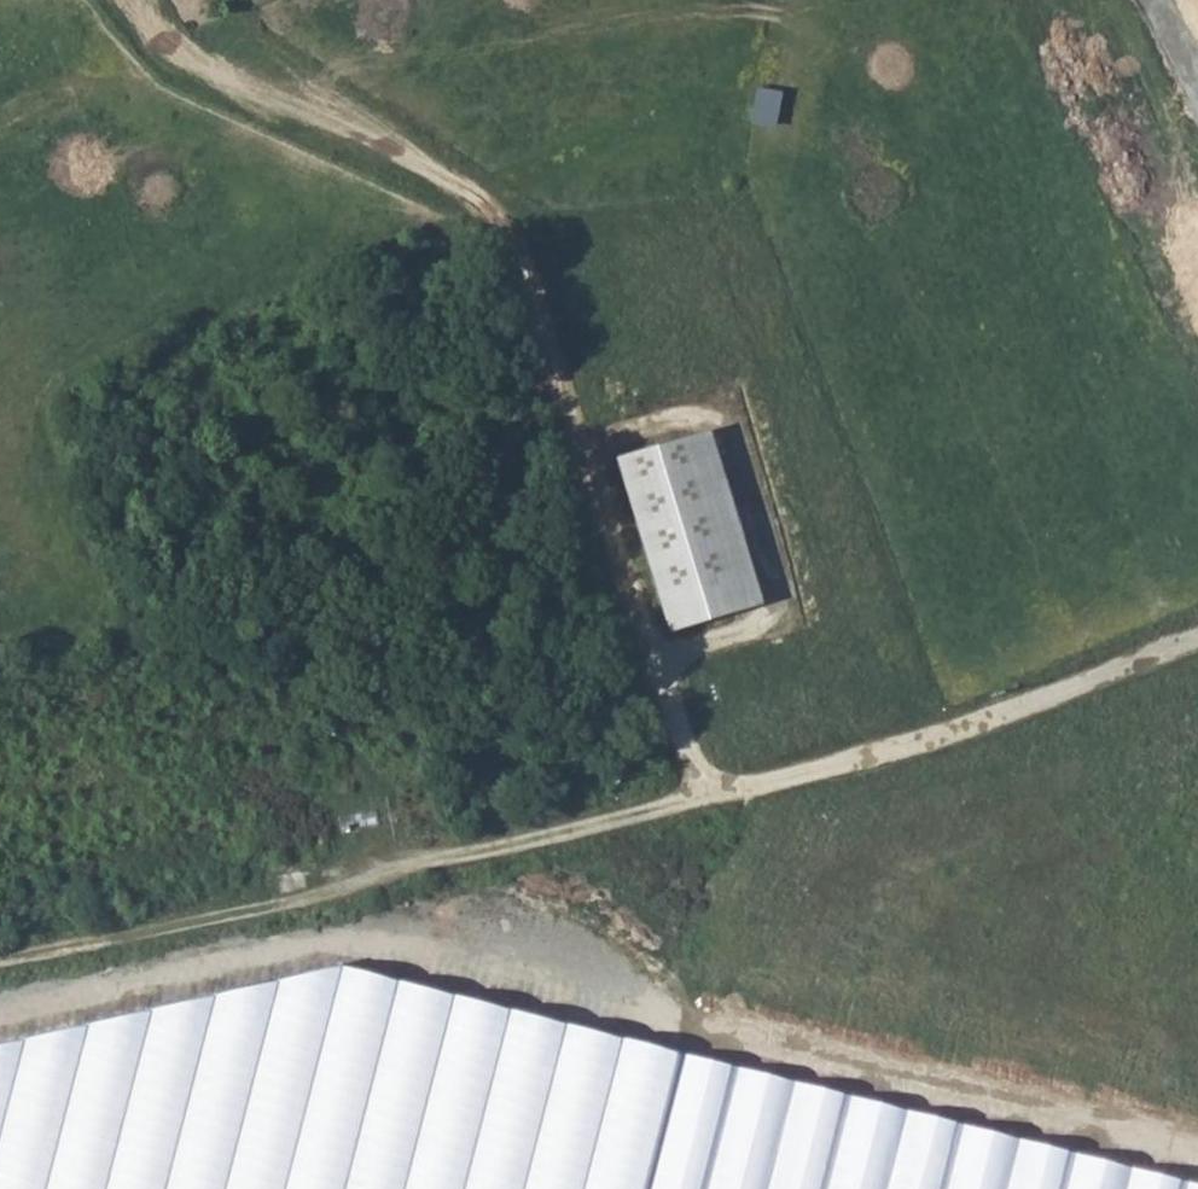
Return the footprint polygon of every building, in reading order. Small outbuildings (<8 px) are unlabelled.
[(709,430),(614,456),(663,629),(757,602),(709,430)] [(673,1068),(324,982),(0,1050),(0,1188),(644,1188),(673,1068)] [(673,1068),(644,1188),(1173,1188),(673,1068)]
